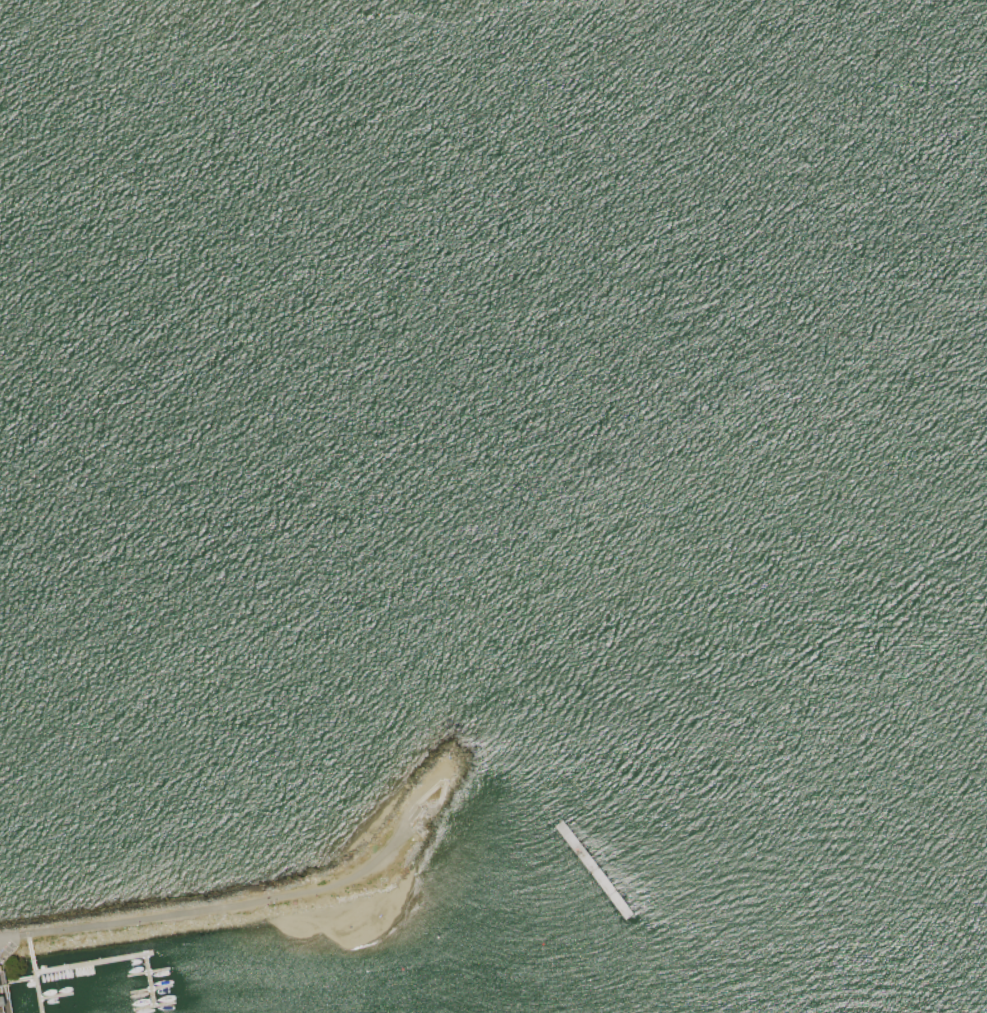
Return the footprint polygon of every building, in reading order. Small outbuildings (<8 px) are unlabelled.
[(9,983),(14,1012),(0,1012),(0,969),(6,968),(9,983)]
